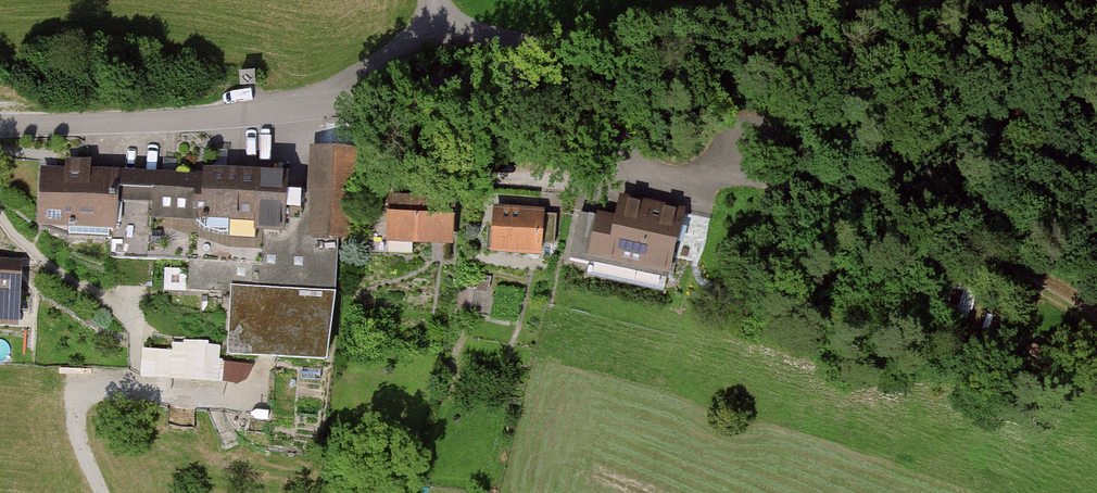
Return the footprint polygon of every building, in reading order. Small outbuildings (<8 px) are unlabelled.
[(202,186),(118,181),(115,250),(113,272),(192,276),(190,300),(232,303),(228,370),(331,375),(338,249),(346,250),(352,157),(311,155),(308,201),(287,200),(286,223),(261,221),(263,182),(202,179),(202,186)] [(115,250),(118,181),(42,177),(39,246),(115,250)] [(390,193),(388,251),(456,254),(458,195),(390,193)] [(557,198),(484,194),(481,249),(554,253),(557,198)] [(603,200),(590,270),(673,286),(687,217),(603,200)] [(19,337),(21,272),(0,271),(0,336),(19,337)]
